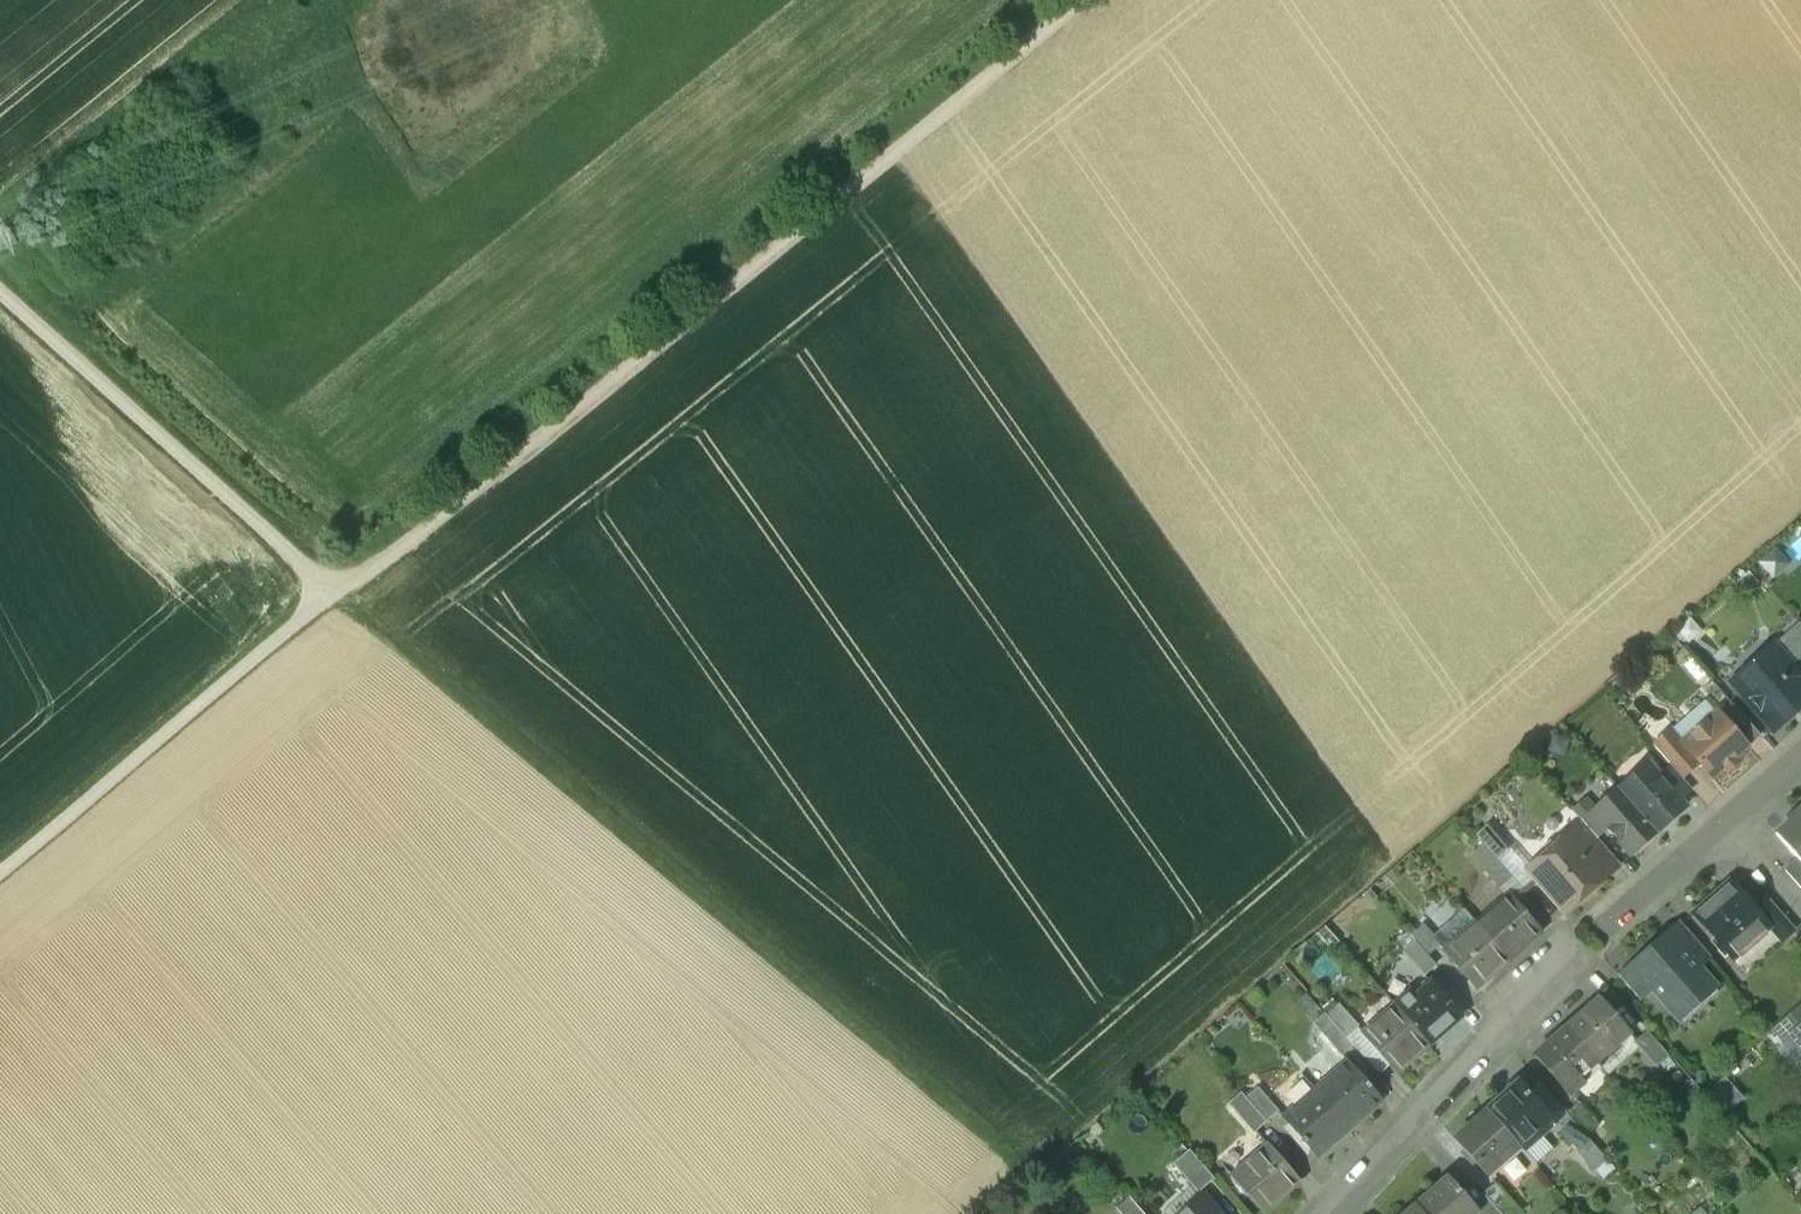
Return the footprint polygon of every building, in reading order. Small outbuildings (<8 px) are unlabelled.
[(1785,547),(1766,557),(1774,574),(1794,564),(1785,547)] [(1773,647),(1800,679),(1800,626),(1799,624),(1773,647)] [(1773,647),(1733,682),(1774,729),(1800,706),(1800,679),(1773,647)] [(1747,746),(1717,712),(1681,743),(1698,762),(1711,778),(1723,767),(1726,771),(1737,762),(1734,758),(1747,746)] [(1681,743),(1670,730),(1653,745),(1672,767),(1681,777),(1698,762),(1681,743)] [(1681,777),(1672,767),(1660,777),(1679,799),(1691,789),(1681,777)] [(1660,777),(1652,768),(1650,769),(1651,770),(1638,781),(1631,780),(1630,779),(1618,789),(1656,832),(1686,807),(1660,777)] [(1656,832),(1618,789),(1594,810),(1593,811),(1607,827),(1630,855),(1656,832)] [(1585,801),(1573,811),(1586,825),(1596,836),(1607,827),(1593,811),(1594,810),(1585,801)] [(1797,811),(1786,821),(1788,823),(1775,834),(1798,859),(1800,863),(1800,816),(1797,811)] [(1596,836),(1586,825),(1574,835),(1603,868),(1604,867),(1614,858),(1596,836)] [(1603,868),(1574,835),(1562,846),(1558,842),(1549,841),(1542,847),(1542,857),(1545,860),(1529,874),(1560,910),(1577,895),(1580,899),(1609,873),(1604,867),(1603,868)] [(1483,843),(1471,855),(1499,887),(1512,876),(1483,843)] [(1798,859),(1785,870),(1800,889),(1800,863),(1798,859)] [(1512,876),(1499,887),(1508,898),(1510,896),(1515,902),(1526,893),(1512,876)] [(1728,883),(1720,890),(1719,889),(1707,900),(1707,901),(1695,912),(1694,912),(1693,913),(1733,958),(1768,927),(1769,926),(1753,908),(1729,881),(1728,883)] [(1508,898),(1478,925),(1508,960),(1541,931),(1515,902),(1510,896),(1508,898)] [(1795,929),(1766,896),(1753,908),(1769,926),(1768,927),(1781,941),(1795,929)] [(1709,955),(1681,923),(1668,934),(1697,966),(1709,955)] [(1440,945),(1423,925),(1411,936),(1415,941),(1428,955),(1440,945)] [(1478,925),(1446,953),(1476,988),(1508,960),(1478,925)] [(1716,987),(1697,966),(1668,934),(1661,941),(1660,943),(1661,945),(1652,953),(1651,952),(1648,951),(1631,966),(1651,988),(1650,988),(1673,1014),(1688,1002),(1693,1008),(1716,987)] [(1428,955),(1415,941),(1403,952),(1422,974),(1435,963),(1428,955)] [(1433,984),(1419,997),(1413,991),(1396,1006),(1398,1008),(1429,1044),(1461,1016),(1433,984)] [(1598,999),(1567,1026),(1596,1060),(1627,1033),(1598,999)] [(1773,1028),(1784,1042),(1792,1035),(1791,1034),(1800,1025),(1800,1003),(1773,1028)] [(1358,1026),(1339,1006),(1327,1016),(1333,1022),(1346,1037),(1358,1026)] [(1398,1008),(1382,1022),(1380,1020),(1363,1035),(1396,1073),(1429,1044),(1398,1008)] [(1346,1037),(1333,1022),(1321,1032),(1342,1056),(1354,1046),(1346,1037)] [(1791,1034),(1792,1035),(1800,1046),(1800,1025),(1791,1034)] [(1596,1060),(1567,1026),(1534,1055),(1568,1094),(1581,1082),(1577,1077),(1596,1060)] [(1668,1055),(1646,1030),(1634,1040),(1656,1065),(1668,1055)] [(1350,1062),(1317,1090),(1350,1128),(1382,1100),(1350,1062)] [(1519,1082),(1487,1110),(1517,1145),(1533,1131),(1538,1136),(1554,1122),(1543,1110),(1544,1109),(1528,1091),(1528,1092),(1519,1082)] [(1279,1111),(1258,1087),(1246,1098),(1267,1121),(1267,1122),(1279,1111)] [(1317,1090),(1285,1118),(1318,1156),(1350,1128),(1317,1090)] [(1246,1098),(1242,1093),(1229,1104),(1254,1132),(1267,1121),(1246,1098)] [(1595,1124),(1577,1104),(1566,1113),(1571,1119),(1584,1134),(1595,1124)] [(1487,1110),(1454,1138),(1486,1175),(1519,1146),(1517,1145),(1487,1110)] [(1571,1119),(1559,1129),(1577,1150),(1589,1140),(1584,1134),(1571,1119)] [(1302,1181),(1270,1145),(1234,1176),(1265,1213),(1302,1181)] [(1190,1151),(1176,1164),(1201,1192),(1215,1179),(1190,1151)] [(1417,1205),(1425,1213),(1464,1213),(1474,1206),(1448,1177),(1417,1205)] [(1495,1183),(1483,1193),(1502,1213),(1519,1213),(1521,1213),(1495,1183)] [(1134,1196),(1122,1206),(1129,1213),(1150,1213),(1134,1196)] [(1191,1213),(1221,1213),(1208,1199),(1191,1213)] [(1405,1213),(1425,1213),(1417,1205),(1416,1204),(1405,1213)]
